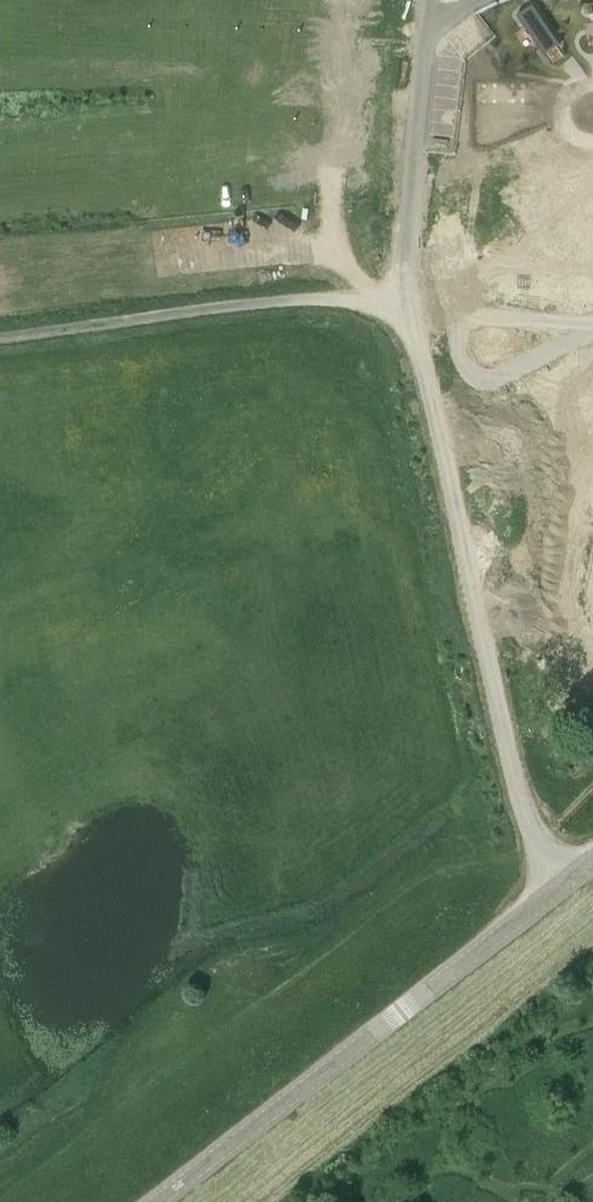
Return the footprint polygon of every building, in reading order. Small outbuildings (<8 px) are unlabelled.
[(547,7),(531,18),(557,58),(574,47),(547,7)] [(491,73),(491,93),(539,93),(539,73),(491,73)] [(546,120),(501,139),(509,157),(553,139),(546,120)] [(583,198),(592,198),(592,150),(586,150),(583,198)] [(592,292),(592,275),(578,276),(580,293),(592,292)] [(584,340),(592,339),(592,319),(582,320),(584,340)]
